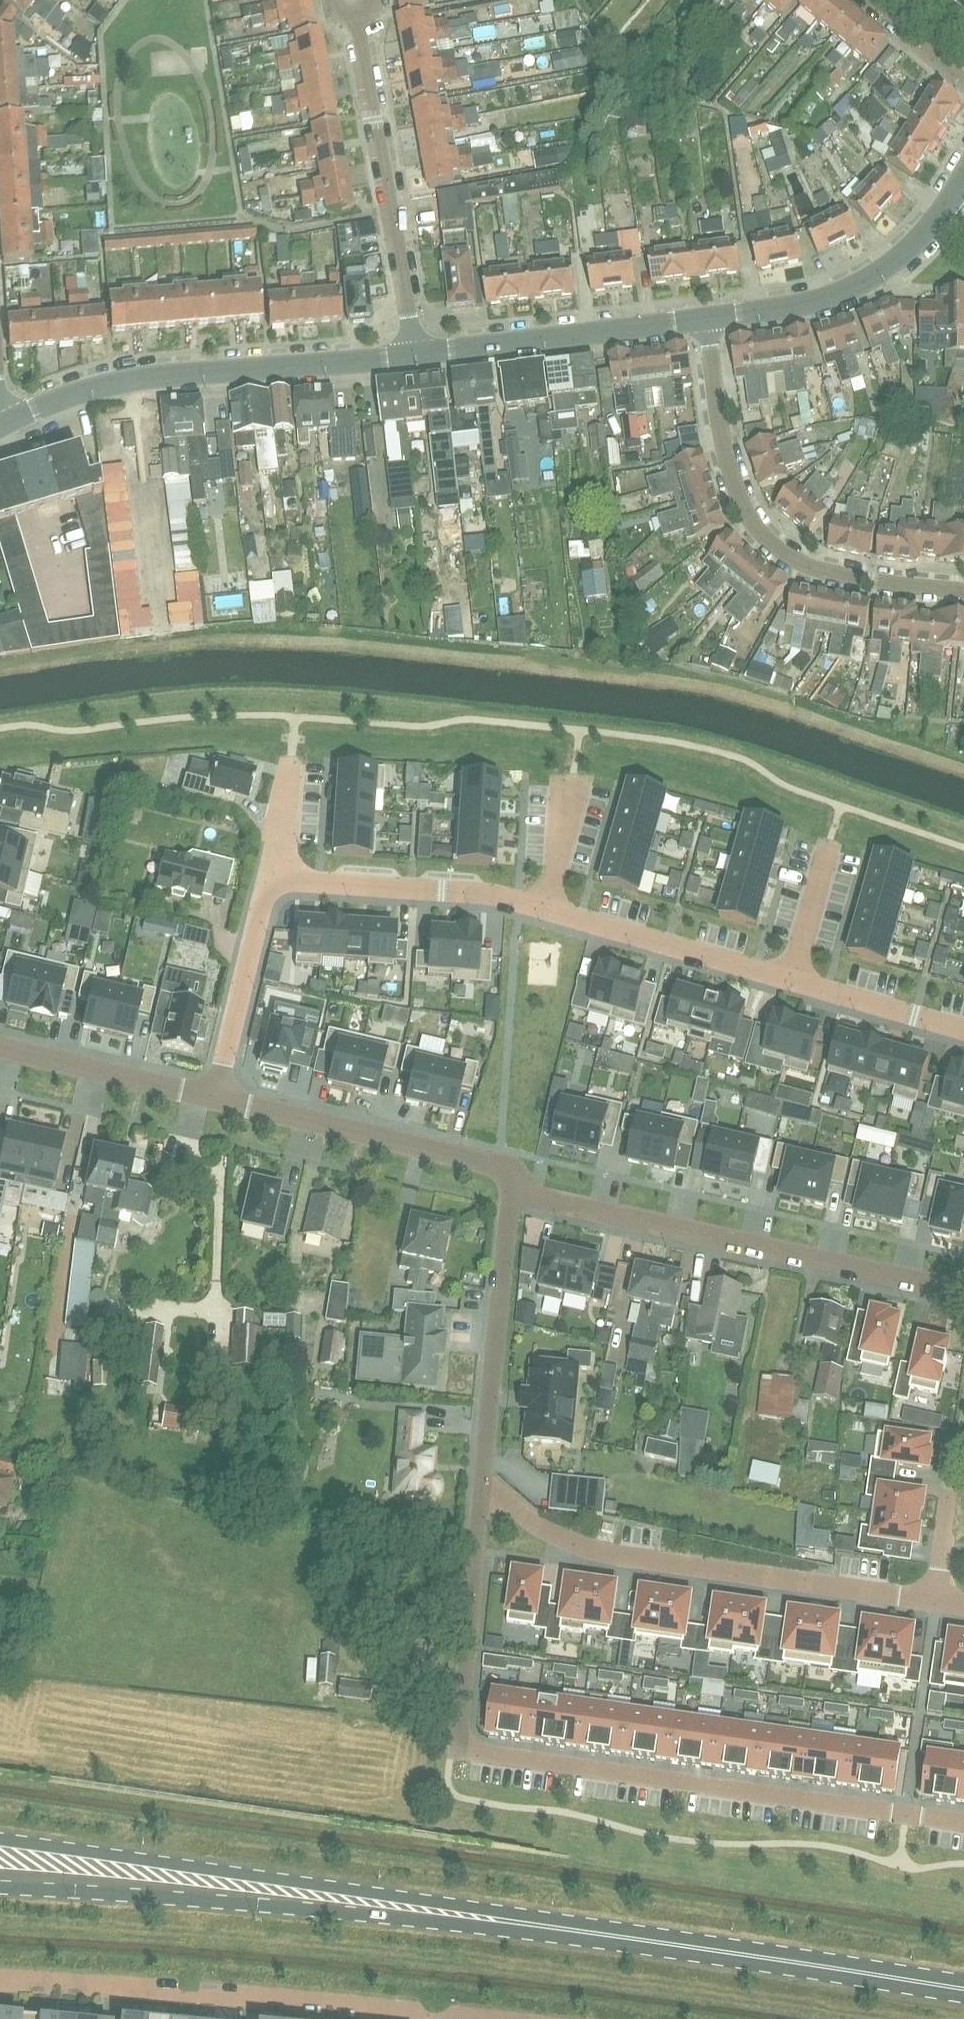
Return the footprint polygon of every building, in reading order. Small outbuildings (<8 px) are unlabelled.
[(15,14),(29,24),(34,18),(43,25),(45,21),(56,30),(61,23),(51,15),(34,3),(31,0),(5,0),(2,3),(4,5),(15,14)] [(34,3),(51,15),(61,23),(66,16),(56,8),(58,6),(50,0),(31,0),(34,3)] [(249,20),(310,9),(309,0),(275,0),(276,4),(261,7),(261,4),(241,8),(243,19),(246,19),(246,20),(249,20)] [(402,13),(435,7),(434,0),(400,0),(402,13)] [(545,3),(553,2),(555,14),(563,12),(561,0),(544,0),(545,3)] [(604,0),(586,0),(597,9),(604,0)] [(765,5),(782,19),(799,0),(769,0),(765,5)] [(800,7),(817,22),(836,0),(806,0),(800,7)] [(838,0),(836,0),(817,22),(834,36),(854,13),(838,0)] [(749,12),(739,4),(731,15),(740,22),(749,12)] [(4,5),(3,6),(0,11),(0,52),(14,51),(12,31),(6,26),(14,15),(15,14),(4,5)] [(281,35),(314,28),(310,9),(249,20),(250,28),(264,25),(265,28),(280,26),(281,35)] [(577,11),(571,12),(554,15),(557,33),(580,28),(577,11)] [(399,18),(402,38),(448,30),(447,21),(433,23),(431,13),(399,18)] [(871,27),(854,13),(834,36),(851,50),(871,27)] [(791,19),(777,37),(786,44),(800,26),(791,19)] [(871,27),(851,50),(869,65),(888,41),(871,27)] [(769,37),(760,29),(752,38),(761,46),(769,37)] [(402,38),(406,60),(439,54),(437,46),(451,43),(448,30),(402,38)] [(277,62),(323,54),(319,32),(295,37),(297,48),(275,52),(277,62)] [(943,39),(951,46),(957,38),(950,32),(943,39)] [(807,52),(815,44),(806,37),(799,45),(807,52)] [(219,51),(223,72),(235,70),(231,49),(219,51)] [(879,64),(888,72),(901,57),(891,49),(879,64)] [(15,71),(49,68),(48,59),(35,60),(35,57),(25,58),(24,50),(14,51),(0,52),(0,72),(15,71)] [(836,69),(845,59),(835,51),(826,61),(836,69)] [(302,80),(327,76),(323,54),(277,62),(279,75),(293,72),(295,82),(302,80)] [(406,60),(410,82),(456,73),(454,61),(440,64),(439,54),(406,60)] [(553,68),(567,67),(566,54),(552,55),(553,68)] [(473,58),(474,71),(502,68),(501,55),(473,58)] [(595,58),(568,62),(569,69),(596,65),(595,58)] [(853,66),(845,59),(836,69),(837,70),(845,76),(853,66)] [(49,68),(15,71),(0,72),(0,92),(16,91),(36,89),(36,77),(49,76),(49,68)] [(879,98),(888,86),(881,77),(871,69),(863,79),(874,88),(872,90),(879,98)] [(845,76),(837,70),(826,83),(834,90),(845,76)] [(597,90),(613,84),(609,72),(593,78),(597,90)] [(456,73),(410,82),(413,101),(447,95),(445,86),(458,83),(456,73)] [(285,105),(331,97),(327,76),(302,80),(295,82),(297,92),(283,95),(285,105)] [(761,88),(752,81),(738,98),(732,93),(726,100),(740,112),(761,88)] [(903,88),(913,97),(918,89),(907,82),(903,88)] [(816,95),(823,101),(832,91),(824,85),(816,95)] [(934,86),(923,104),(949,119),(960,102),(934,86)] [(0,92),(0,112),(18,111),(38,110),(51,109),(51,100),(37,101),(37,97),(36,89),(16,91),(0,92)] [(302,125),(335,119),(331,97),(285,105),(287,117),(300,115),(302,125)] [(889,115),(873,99),(863,109),(879,125),(889,115)] [(414,106),(418,127),(465,118),(463,112),(463,108),(450,111),(448,100),(414,106)] [(938,136),(949,119),(923,104),(917,114),(902,104),(898,110),(938,136)] [(895,114),(911,124),(900,141),(925,157),(938,136),(898,110),(895,114)] [(0,117),(0,141),(24,139),(31,139),(46,138),(45,128),(31,129),(23,126),(22,115),(0,117)] [(465,118),(418,127),(422,147),(455,141),(454,132),(467,130),(466,128),(465,118)] [(745,118),(729,120),(729,121),(732,138),(749,136),(746,120),(745,118)] [(879,128),(890,135),(895,125),(884,119),(879,128)] [(823,127),(829,137),(837,131),(829,122),(823,127)] [(751,138),(768,133),(765,123),(748,128),(751,138)] [(340,145),(336,124),(311,128),(313,140),(291,144),(293,154),(340,145)] [(829,137),(823,127),(811,137),(819,146),(829,137)] [(883,147),(890,135),(879,128),(872,140),(883,147)] [(793,168),(782,132),(771,136),(778,158),(782,171),(793,168)] [(476,139),(477,150),(502,148),(501,136),(476,139)] [(46,138),(46,147),(47,151),(66,150),(65,137),(46,138)] [(0,141),(0,165),(38,163),(37,148),(46,147),(46,138),(31,139),(24,139),(0,141)] [(425,168),(472,160),(470,149),(457,151),(455,141),(422,147),(425,168)] [(925,157),(900,141),(887,162),(913,177),(925,157)] [(319,171),(344,167),(340,145),(293,154),(295,165),(317,161),(319,171)] [(241,163),(250,162),(248,149),(239,150),(241,163)] [(559,165),(557,151),(543,154),(546,168),(559,165)] [(491,156),(472,160),(425,168),(429,189),(462,183),(461,173),(493,167),(491,156)] [(770,175),(782,171),(778,158),(766,162),(770,175)] [(250,162),(241,163),(243,175),(251,174),(250,162)] [(38,163),(0,165),(0,190),(27,188),(35,187),(49,186),(48,177),(41,177),(40,163),(38,163)] [(301,197),(348,188),(344,167),(319,171),(321,182),(299,186),(301,197)] [(866,186),(888,207),(903,191),(880,170),(866,186)] [(451,309),(475,306),(472,282),(471,270),(466,232),(465,223),(467,222),(465,204),(471,203),(560,188),(557,173),(438,194),(446,261),(443,261),(445,276),(448,276),(451,309)] [(50,196),(49,186),(35,187),(35,197),(50,196)] [(888,207),(866,186),(849,204),(872,225),(888,207)] [(27,188),(0,190),(0,214),(29,212),(27,188)] [(327,214),(352,210),(348,188),(301,197),(303,208),(325,204),(327,214)] [(260,204),(269,202),(267,189),(258,190),(260,204)] [(814,197),(820,208),(830,203),(825,192),(814,197)] [(754,198),(757,214),(769,212),(766,196),(754,198)] [(271,213),(269,202),(260,204),(262,215),(271,213)] [(465,223),(466,232),(474,231),(471,203),(465,204),(467,222),(465,223)] [(665,210),(666,222),(680,221),(679,209),(665,210)] [(825,219),(839,246),(859,236),(846,209),(825,219)] [(655,224),(666,222),(665,210),(653,212),(655,224)] [(38,235),(53,234),(52,223),(39,224),(39,211),(29,212),(0,214),(0,218),(1,238),(31,236),(38,235)] [(780,266),(774,236),(769,212),(757,214),(759,227),(762,239),(752,241),(758,270),(780,266)] [(711,221),(713,234),(725,233),(723,219),(711,221)] [(839,246),(825,219),(805,229),(818,256),(839,246)] [(713,234),(711,221),(699,223),(700,236),(713,234)] [(336,229),(338,251),(339,262),(341,261),(343,283),(347,320),(370,318),(366,282),(358,241),(376,237),(374,222),(336,229)] [(255,227),(109,238),(109,251),(189,244),(256,239),(255,227)] [(774,236),(780,266),(803,261),(797,231),(774,236)] [(277,236),(265,233),(264,244),(267,244),(275,244),(276,265),(287,264),(285,236),(277,236)] [(53,243),(53,234),(38,235),(39,244),(40,244),(53,243)] [(607,235),(608,248),(621,246),(619,234),(607,235)] [(31,236),(1,238),(3,262),(32,260),(31,247),(41,246),(40,244),(39,244),(38,235),(31,236)] [(596,249),(608,248),(607,235),(594,237),(596,249)] [(497,238),(499,256),(511,255),(509,236),(497,238)] [(550,243),(552,254),(559,253),(558,242),(550,243)] [(552,254),(550,243),(534,245),(536,257),(552,254)] [(714,246),(718,275),(741,272),(737,243),(714,246)] [(692,249),(696,278),(718,275),(714,246),(692,249)] [(670,252),(674,281),(696,278),(692,249),(670,252)] [(674,281),(670,252),(648,255),(652,285),(674,281)] [(610,259),(614,291),(637,288),(633,256),(610,259)] [(614,291),(610,259),(587,262),(591,294),(614,291)] [(553,265),(557,296),(575,294),(574,282),(572,263),(553,265)] [(526,269),(530,300),(557,296),(553,265),(526,269)] [(328,284),(338,283),(337,269),(327,270),(328,284)] [(472,282),(475,306),(483,305),(479,269),(471,270),(472,282)] [(500,272),(504,303),(530,300),(526,269),(500,272)] [(504,303),(500,272),(483,274),(484,282),(487,305),(504,303)] [(289,274),(290,287),(301,286),(300,273),(289,274)] [(281,288),(290,287),(289,274),(280,275),(281,288)] [(245,281),(234,282),(237,321),(262,319),(259,285),(246,286),(245,281)] [(212,323),(237,321),(234,282),(221,283),(222,288),(209,289),(212,323)] [(195,285),(183,286),(186,325),(212,323),(209,289),(195,290),(195,285)] [(386,297),(386,293),(384,285),(369,288),(371,299),(371,300),(386,297)] [(161,328),(186,325),(183,286),(171,287),(171,292),(158,293),(161,328)] [(133,291),(136,330),(161,328),(158,293),(145,294),(145,289),(133,291)] [(69,306),(78,306),(77,290),(68,291),(69,306)] [(87,290),(77,290),(78,306),(89,305),(88,290),(87,290)] [(111,332),(136,330),(133,291),(121,292),(121,296),(108,298),(111,332)] [(951,351),(959,351),(960,292),(938,291),(938,305),(921,304),(920,351),(951,351)] [(960,292),(959,351),(941,423),(959,428),(963,409),(959,406),(963,384),(963,371),(963,365),(963,292),(960,292)] [(315,295),(318,323),(342,321),(339,293),(315,295)] [(40,308),(39,294),(29,295),(30,309),(40,308)] [(30,309),(29,295),(20,295),(21,310),(30,309)] [(318,323),(315,295),(291,297),(293,325),(318,323)] [(293,325),(291,297),(267,299),(269,327),(293,325)] [(878,307),(889,335),(899,331),(904,340),(910,337),(910,333),(915,333),(915,304),(896,304),(895,300),(878,307)] [(898,356),(889,335),(878,307),(858,315),(874,352),(882,349),(890,368),(901,364),(898,356)] [(79,314),(81,341),(105,339),(103,312),(79,314)] [(55,316),(57,343),(81,341),(79,314),(55,316)] [(31,317),(33,345),(57,343),(55,316),(31,317)] [(7,319),(9,347),(33,345),(31,317),(7,319)] [(834,323),(853,381),(862,378),(855,358),(864,356),(861,346),(853,317),(834,323)] [(815,329),(825,358),(828,367),(835,365),(842,385),(853,381),(834,323),(815,329)] [(790,333),(798,394),(807,392),(804,372),(813,371),(812,361),(809,331),(790,333)] [(771,336),(776,376),(783,375),(786,395),(798,394),(790,333),(771,336)] [(751,338),(761,403),(770,402),(766,377),(776,376),(771,336),(751,338)] [(736,380),(745,380),(750,409),(759,407),(759,404),(761,403),(751,338),(731,341),(736,380)] [(688,347),(668,350),(676,410),(686,409),(683,387),(693,386),(688,347)] [(665,412),(676,410),(668,350),(648,352),(654,392),(662,390),(665,412)] [(647,414),(646,411),(644,393),(654,392),(648,352),(629,355),(638,416),(647,414)] [(611,370),(612,379),(615,396),(617,413),(627,412),(628,417),(638,416),(629,355),(610,357),(611,370)] [(572,364),(576,404),(577,408),(598,405),(593,362),(572,364)] [(554,398),(572,396),(574,405),(576,404),(572,364),(549,367),(554,398)] [(538,407),(540,424),(542,443),(554,442),(553,422),(551,407),(545,365),(502,371),(508,411),(538,407)] [(473,374),(479,429),(485,476),(497,475),(490,419),(492,419),(491,408),(496,408),(493,371),(473,374)] [(479,429),(473,374),(453,376),(457,409),(450,410),(452,433),(459,432),(479,429)] [(426,436),(430,435),(452,433),(450,410),(446,377),(420,380),(425,419),(426,436)] [(405,421),(425,419),(420,380),(401,382),(405,421)] [(406,424),(405,421),(401,382),(379,384),(384,427),(397,425),(399,436),(400,436),(404,464),(387,466),(391,500),(414,497),(406,424)] [(334,389),(314,390),(316,430),(330,429),(332,461),(358,459),(355,412),(335,413),(334,389)] [(916,389),(915,404),(915,420),(938,423),(947,390),(916,389)] [(314,390),(296,392),(299,446),(311,445),(310,430),(316,430),(314,390)] [(270,394),(277,458),(289,457),(287,437),(285,437),(285,432),(294,431),(291,392),(270,394)] [(250,395),(254,433),(265,432),(267,459),(277,458),(270,394),(250,395)] [(231,397),(234,434),(235,449),(256,448),(254,433),(250,395),(231,397)] [(188,463),(190,477),(193,502),(206,501),(202,462),(207,462),(206,437),(203,399),(183,400),(186,439),(188,463)] [(166,454),(161,455),(163,479),(164,479),(180,478),(187,477),(190,477),(188,463),(186,439),(183,400),(163,402),(166,454)] [(837,413),(839,424),(862,420),(860,409),(837,413)] [(637,416),(640,439),(651,438),(648,415),(637,416)] [(625,418),(628,443),(640,441),(640,439),(637,416),(625,418)] [(802,416),(790,420),(795,432),(806,428),(802,416)] [(858,436),(873,440),(877,424),(862,420),(858,436)] [(230,422),(217,423),(224,482),(237,480),(230,422)] [(764,425),(746,428),(747,439),(766,435),(764,425)] [(590,429),(591,430),(593,452),(606,451),(604,428),(590,429)] [(698,428),(679,431),(681,440),(683,455),(702,450),(698,428)] [(364,431),(367,460),(377,459),(374,430),(364,431)] [(452,433),(430,435),(436,496),(460,493),(456,461),(455,448),(452,433)] [(753,467),(784,458),(803,452),(800,443),(777,448),(774,439),(747,447),(753,467)] [(510,459),(521,458),(518,440),(508,441),(510,459)] [(669,459),(683,455),(681,440),(666,443),(669,459)] [(613,442),(615,468),(625,468),(623,441),(613,442)] [(15,517),(75,499),(100,491),(99,484),(98,474),(87,478),(79,452),(0,476),(0,522),(15,517)] [(806,464),(803,452),(784,458),(753,467),(760,488),(788,479),(785,469),(806,464)] [(646,480),(649,491),(709,474),(703,454),(664,465),(667,474),(646,480)] [(896,477),(901,461),(888,457),(883,473),(896,477)] [(461,501),(474,500),(470,459),(456,461),(460,493),(461,501)] [(241,488),(254,487),(252,465),(239,467),(241,488)] [(119,472),(98,474),(99,484),(123,481),(122,471),(119,472)] [(709,474),(649,491),(652,501),(673,496),(675,503),(714,493),(709,474)] [(817,474),(803,492),(795,485),(776,507),(791,520),(825,480),(817,474)] [(180,478),(164,479),(165,489),(188,486),(187,477),(180,478)] [(908,496),(912,483),(901,479),(896,492),(908,496)] [(791,520),(806,532),(825,510),(820,506),(834,488),(825,480),(791,520)] [(124,490),(123,481),(99,484),(100,491),(100,493),(124,490)] [(296,481),(281,482),(285,510),(298,509),(296,481)] [(327,508),(331,508),(329,483),(323,484),(327,508)] [(166,498),(189,496),(188,486),(165,489),(166,498)] [(102,503),(125,500),(124,490),(100,493),(102,503)] [(100,491),(75,499),(89,549),(107,547),(107,541),(105,531),(104,522),(103,512),(102,503),(100,493),(100,491)] [(714,493),(675,503),(678,512),(657,518),(660,528),(720,511),(714,493)] [(372,511),(370,495),(354,497),(356,513),(372,511)] [(189,496),(166,498),(168,508),(190,505),(189,496)] [(127,509),(125,500),(102,503),(103,512),(127,509)] [(828,549),(849,553),(856,521),(859,503),(849,501),(845,524),(834,521),(828,549)] [(859,503),(856,521),(849,553),(870,558),(875,530),(865,528),(870,505),(860,502),(859,503)] [(919,560),(922,527),(914,526),(914,503),(903,502),(903,510),(902,525),(899,561),(916,563),(919,560)] [(169,517),(192,514),(190,505),(168,508),(169,517)] [(937,561),(940,561),(944,508),(945,507),(935,506),(933,528),(922,527),(919,560),(920,559),(920,555),(937,557),(937,561)] [(963,563),(963,531),(952,530),(954,509),(944,508),(940,561),(962,563),(963,563)] [(128,519),(127,509),(103,512),(104,522),(128,519)] [(899,561),(902,525),(903,510),(893,509),(890,531),(882,530),(879,559),(899,561)] [(720,511),(660,528),(663,539),(684,533),(686,541),(695,538),(725,530),(720,511)] [(170,527),(193,524),(192,514),(169,517),(170,527)] [(18,527),(15,517),(0,522),(0,532),(18,527)] [(129,529),(128,519),(104,522),(105,531),(129,529)] [(171,536),(194,533),(193,524),(170,527),(171,536)] [(21,536),(18,527),(0,532),(0,543),(21,536)] [(130,538),(129,529),(105,531),(107,541),(130,538)] [(172,545),(195,542),(194,533),(171,536),(172,545)] [(728,535),(709,559),(703,566),(709,571),(695,588),(704,595),(744,548),(728,535)] [(24,546),(21,536),(0,543),(0,548),(2,553),(24,546)] [(107,547),(108,550),(131,548),(130,538),(107,541),(107,547)] [(328,561),(327,541),(318,542),(318,561),(328,561)] [(174,555),(197,552),(195,542),(172,545),(174,555)] [(4,563),(27,556),(24,546),(2,553),(4,563)] [(107,547),(89,549),(84,550),(85,561),(109,558),(108,550),(107,547)] [(132,557),(131,548),(108,550),(109,558),(109,560),(132,557)] [(744,548),(704,595),(711,602),(726,586),(732,591),(758,560),(744,548)] [(175,564),(198,561),(197,552),(174,555),(175,564)] [(7,573),(30,566),(27,556),(4,563),(7,573)] [(110,569),(133,567),(132,557),(109,560),(110,569)] [(109,558),(85,561),(87,572),(110,569),(109,560),(109,558)] [(732,591),(738,597),(725,612),(733,620),(773,572),(758,560),(732,591)] [(176,573),(199,571),(198,561),(175,564),(176,573)] [(642,594),(664,577),(655,562),(632,579),(642,594)] [(10,582),(33,575),(30,566),(7,573),(10,582)] [(134,576),(133,567),(110,569),(112,579),(134,576)] [(110,569),(87,572),(88,584),(112,581),(112,579),(110,569)] [(177,583),(200,580),(199,571),(176,573),(177,583)] [(603,572),(593,573),(582,574),(585,600),(588,599),(596,598),(608,597),(605,572),(603,572)] [(773,572),(733,620),(741,627),(755,610),(761,616),(767,609),(788,585),(773,572)] [(13,592),(36,585),(33,575),(10,582),(13,592)] [(136,586),(134,576),(112,579),(112,581),(113,589),(136,586)] [(178,592),(202,589),(200,580),(177,583),(178,592)] [(112,581),(88,584),(90,595),(113,592),(113,589),(112,581)] [(16,602),(39,595),(36,585),(13,592),(16,602)] [(114,598),(137,595),(136,586),(113,589),(113,592),(114,598)] [(795,629),(792,650),(791,651),(802,653),(812,591),(794,588),(788,616),(786,628),(795,629)] [(180,602),(203,599),(202,589),(178,592),(180,602)] [(812,591),(802,653),(812,654),(816,634),(825,635),(831,595),(812,591)] [(113,592),(90,595),(91,606),(115,603),(114,598),(113,592)] [(19,611),(42,604),(39,595),(16,602),(19,611)] [(138,605),(137,595),(114,598),(115,603),(115,608),(138,605)] [(281,617),(295,616),(294,595),(279,597),(281,617)] [(831,595),(825,635),(833,637),(829,657),(840,659),(850,599),(831,595)] [(181,611),(204,608),(203,599),(180,602),(181,611)] [(850,599),(840,659),(850,661),(854,641),(863,642),(864,632),(871,602),(850,599)] [(115,603),(91,606),(92,617),(116,614),(115,608),(115,603)] [(22,621),(45,614),(42,604),(19,611),(22,621)] [(896,606),(876,604),(873,634),(872,643),(881,644),(879,666),(890,667),(896,606)] [(116,617),(139,615),(138,605),(115,608),(116,614),(116,617)] [(913,608),(896,606),(890,667),(900,668),(902,646),(912,647),(915,612),(913,608)] [(182,620),(205,617),(204,608),(181,611),(182,620)] [(920,678),(929,679),(935,618),(916,616),(917,614),(915,612),(912,647),(911,654),(922,655),(920,678)] [(25,631),(48,624),(45,614),(22,621),(23,625),(25,631)] [(116,614),(92,617),(86,618),(90,642),(119,638),(118,627),(116,617),(116,614)] [(960,617),(957,617),(935,614),(935,618),(929,679),(941,680),(944,648),(957,649),(960,617)] [(140,624),(139,615),(116,617),(118,627),(140,624)] [(182,620),(183,629),(206,626),(205,617),(182,620)] [(90,642),(86,618),(70,620),(74,645),(90,642)] [(528,646),(525,618),(498,620),(500,645),(528,646)] [(74,645),(70,620),(54,623),(58,647),(74,645)] [(58,647),(54,623),(48,624),(25,631),(31,651),(58,647)] [(470,642),(471,627),(471,624),(451,623),(451,624),(451,640),(451,641),(470,642)] [(119,638),(141,635),(140,624),(118,627),(119,638)] [(31,651),(25,631),(23,625),(0,633),(0,642),(4,655),(31,651)] [(731,654),(722,650),(720,649),(712,668),(723,673),(731,654)] [(761,662),(754,678),(777,688),(784,672),(761,662)] [(830,706),(847,709),(850,690),(833,688),(830,706)] [(181,791),(234,806),(237,795),(249,798),(256,771),(245,768),(246,762),(231,758),(229,764),(213,759),(207,781),(185,775),(181,791)] [(338,788),(383,791),(384,769),(339,766),(338,788)] [(0,784),(0,810),(22,815),(19,828),(23,829),(65,839),(70,817),(50,812),(45,811),(51,789),(37,786),(34,785),(36,778),(22,774),(18,773),(16,781),(6,779),(2,778),(0,784)] [(457,796),(497,799),(499,777),(458,774),(457,796)] [(624,803),(661,814),(666,796),(667,793),(630,783),(624,803)] [(418,794),(418,786),(406,785),(405,793),(418,794)] [(430,786),(418,786),(418,794),(430,794),(430,786)] [(336,810),(372,812),(373,792),(383,792),(383,791),(338,788),(336,810)] [(405,793),(405,801),(417,802),(418,794),(405,793)] [(418,794),(417,802),(429,803),(430,794),(418,794)] [(497,799),(457,796),(457,797),(462,798),(460,817),(456,817),(456,818),(496,821),(497,799)] [(696,801),(694,809),(705,813),(707,805),(696,801)] [(619,823),(655,833),(661,814),(624,803),(619,823)] [(707,805),(705,813),(717,816),(719,808),(707,805)] [(372,812),(336,810),(335,831),(375,834),(375,833),(371,833),(372,812)] [(748,816),(742,837),(779,847),(784,828),(784,827),(748,816)] [(456,818),(454,839),(495,842),(496,821),(456,818)] [(613,843),(650,853),(655,833),(619,823),(613,843)] [(101,828),(85,826),(82,840),(99,843),(101,828)] [(411,829),(399,828),(399,836),(411,837),(411,829)] [(375,834),(335,831),(333,854),(374,857),(375,834)] [(29,873),(38,837),(17,832),(14,845),(0,841),(0,866),(29,873)] [(683,833),(681,841),(693,844),(695,836),(683,833)] [(411,837),(399,836),(398,844),(411,845),(411,837)] [(432,838),(418,837),(417,846),(431,847),(432,838)] [(773,867),(779,847),(742,837),(736,856),(773,867)] [(700,846),(711,849),(714,841),(702,838),(700,846)] [(493,865),(495,842),(454,839),(453,862),(493,865)] [(690,852),(693,844),(681,841),(679,848),(690,852)] [(613,843),(608,862),(644,873),(650,853),(613,843)] [(711,849),(700,846),(697,854),(709,857),(711,849)] [(157,887),(200,898),(204,884),(227,890),(234,863),(204,855),(201,865),(186,861),(184,857),(173,854),(169,856),(166,855),(165,859),(161,861),(158,873),(160,876),(157,887)] [(871,874),(908,885),(914,864),(877,854),(871,874)] [(773,867),(736,856),(731,876),(767,886),(773,867)] [(638,893),(644,873),(608,862),(602,883),(638,893)] [(29,873),(0,866),(0,892),(8,894),(5,907),(20,910),(29,873)] [(670,880),(681,883),(684,875),(672,872),(670,880)] [(943,872),(941,880),(952,883),(954,875),(943,872)] [(79,874),(76,884),(87,886),(89,877),(79,874)] [(903,904),(908,885),(871,874),(866,894),(903,904)] [(963,887),(963,878),(955,875),(952,883),(963,887)] [(767,886),(731,876),(725,896),(762,906),(767,886)] [(691,877),(688,885),(700,888),(702,881),(691,877)] [(681,883),(670,880),(668,887),(679,891),(681,883)] [(688,885),(686,893),(698,896),(700,888),(688,885)] [(860,913),(897,924),(903,904),(866,894),(860,913)] [(756,926),(762,906),(725,896),(719,916),(756,926)] [(97,906),(74,900),(68,925),(91,930),(97,906)] [(930,904),(928,911),(940,915),(942,907),(941,907),(930,904)] [(949,909),(946,917),(958,920),(960,912),(949,909)] [(937,923),(940,915),(928,911),(926,919),(932,921),(937,923)] [(12,913),(9,925),(17,926),(20,915),(12,913)] [(855,933),(891,943),(897,924),(860,913),(855,933)] [(956,928),(958,920),(946,917),(944,924),(956,928)] [(93,932),(108,936),(111,923),(96,919),(93,932)] [(161,920),(157,934),(173,938),(176,924),(161,920)] [(320,967),(323,922),(298,920),(295,966),(320,967)] [(344,959),(347,924),(345,924),(345,923),(325,922),(323,922),(320,967),(321,967),(321,958),(344,959)] [(347,924),(344,959),(368,961),(367,966),(368,966),(371,925),(347,924)] [(371,925),(368,966),(393,967),(396,927),(371,925)] [(455,932),(452,982),(489,984),(491,959),(478,958),(479,952),(480,933),(477,933),(478,931),(456,929),(456,932),(455,932)] [(452,982),(455,932),(430,930),(429,954),(416,953),(415,970),(428,970),(427,975),(451,977),(451,982),(452,982)] [(891,943),(855,933),(849,953),(886,964),(891,943)] [(931,946),(930,946),(919,943),(917,951),(928,954),(931,946)] [(938,948),(935,956),(947,959),(949,951),(938,948)] [(928,954),(917,951),(914,958),(926,962),(928,954)] [(30,1015),(43,962),(7,953),(1,978),(13,981),(7,1007),(11,1008),(10,1011),(26,1015),(27,1012),(30,1013),(30,1015)] [(945,967),(947,959),(935,956),(933,964),(945,967)] [(79,970),(43,962),(30,1015),(52,1020),(53,1018),(55,1018),(61,992),(73,995),(79,970)] [(573,1003),(572,1008),(611,1019),(624,973),(624,972),(621,972),(622,968),(606,964),(605,967),(603,966),(603,967),(601,966),(594,990),(578,986),(573,1003)] [(188,974),(166,969),(155,1015),(168,1018),(162,1046),(192,1053),(196,1039),(204,1041),(208,1023),(200,1022),(204,1004),(182,999),(188,974)] [(624,973),(611,1019),(634,1025),(645,1029),(646,1029),(655,996),(655,995),(643,992),(645,984),(647,979),(624,973)] [(107,1033),(119,987),(95,981),(96,977),(84,974),(78,999),(90,1002),(83,1028),(107,1033)] [(317,995),(320,983),(312,981),(309,993),(317,995)] [(320,983),(317,995),(325,996),(328,985),(320,983)] [(359,983),(357,995),(365,996),(367,984),(359,983)] [(119,987),(107,1033),(132,1039),(138,1013),(150,1016),(156,991),(143,988),(141,997),(118,992),(119,987)] [(689,1034),(690,1035),(701,995),(678,988),(668,1024),(690,1030),(689,1034)] [(690,1035),(711,1041),(723,1001),(701,995),(690,1035)] [(724,1001),(723,1001),(711,1041),(712,1041),(714,1037),(734,1042),(731,1054),(745,1058),(752,1031),(740,1028),(746,1008),(744,1007),(724,1001)] [(296,1025),(299,1009),(276,1004),(266,1043),(263,1042),(259,1061),(262,1062),(261,1065),(265,1066),(264,1069),(283,1074),(283,1071),(287,1072),(292,1053),(312,1058),(319,1030),(296,1025)] [(785,1068),(787,1059),(798,1022),(797,1022),(776,1016),(775,1016),(769,1037),(757,1034),(750,1059),(762,1062),(764,1058),(785,1064),(784,1068),(785,1068)] [(820,1029),(798,1022),(787,1059),(810,1066),(820,1029)] [(328,1083),(352,1089),(364,1038),(328,1030),(322,1055),(334,1057),(328,1083)] [(851,1080),(862,1041),(839,1034),(828,1073),(851,1080)] [(364,1038),(352,1089),(376,1095),(382,1069),(394,1072),(400,1046),(364,1038)] [(605,1039),(602,1051),(610,1053),(613,1041),(605,1039)] [(853,1076),(874,1081),(884,1047),(883,1047),(883,1046),(863,1041),(862,1041),(851,1080),(852,1080),(853,1076)] [(884,1047),(874,1081),(895,1088),(893,1097),(906,1053),(884,1047)] [(406,1102),(431,1108),(442,1061),(443,1057),(406,1048),(400,1073),(412,1076),(406,1102)] [(676,1052),(673,1064),(681,1066),(684,1054),(676,1052)] [(906,1053),(893,1097),(916,1104),(929,1060),(906,1053)] [(464,1067),(442,1061),(431,1108),(454,1113),(460,1087),(472,1090),(478,1065),(465,1062),(464,1067)] [(963,1119),(963,1115),(963,1067),(955,1065),(955,1067),(953,1067),(947,1090),(934,1086),(928,1109),(940,1113),(963,1119)] [(728,1078),(726,1086),(738,1089),(740,1081),(728,1078)] [(552,1090),(546,1115),(559,1118),(554,1137),(553,1144),(576,1149),(588,1098),(587,1098),(585,1107),(564,1102),(566,1093),(552,1090)] [(799,1107),(810,1110),(814,1096),(803,1093),(799,1107)] [(588,1098),(576,1149),(599,1155),(601,1147),(605,1128),(618,1131),(623,1106),(588,1098)] [(834,1110),(842,1112),(845,1100),(838,1098),(834,1110)] [(853,1102),(845,1100),(842,1112),(850,1114),(853,1102)] [(652,1167),(663,1115),(661,1120),(639,1115),(638,1119),(626,1117),(622,1132),(634,1135),(629,1161),(652,1167)] [(663,1115),(652,1167),(675,1172),(681,1146),(693,1149),(699,1123),(663,1115)] [(887,1119),(879,1117),(876,1129),(884,1131),(887,1119)] [(705,1176),(728,1182),(738,1135),(716,1130),(716,1129),(703,1126),(693,1171),(705,1174),(705,1176)] [(914,1127),(911,1139),(919,1141),(922,1129),(914,1127)] [(24,1187),(36,1135),(9,1129),(2,1158),(0,1157),(0,1182),(24,1187)] [(922,1129),(919,1141),(927,1143),(930,1132),(922,1129)] [(36,1135),(24,1187),(52,1193),(63,1140),(36,1135)] [(761,1141),(738,1135),(728,1182),(751,1187),(754,1173),(756,1165),(768,1167),(774,1143),(761,1141)] [(780,1196),(803,1201),(813,1155),(791,1150),(792,1148),(778,1145),(773,1170),(785,1173),(780,1196)] [(84,1187),(87,1187),(83,1203),(95,1206),(93,1218),(81,1216),(77,1238),(95,1242),(100,1212),(105,1191),(114,1151),(93,1147),(84,1187)] [(95,1242),(112,1246),(118,1214),(134,1218),(133,1221),(142,1227),(154,1220),(151,1207),(148,1207),(152,1191),(127,1185),(133,1156),(114,1151),(105,1191),(100,1212),(95,1242)] [(814,1155),(813,1155),(803,1201),(826,1206),(831,1184),(844,1187),(849,1162),(836,1159),(835,1164),(813,1159),(814,1155)] [(856,1213),(879,1218),(888,1177),(865,1171),(867,1166),(854,1163),(848,1188),(861,1191),(856,1213)] [(930,1173),(924,1199),(938,1202),(934,1222),(932,1231),(934,1231),(934,1234),(949,1238),(950,1235),(960,1237),(963,1218),(963,1193),(943,1188),(945,1177),(930,1173)] [(888,1177),(879,1218),(902,1224),(907,1201),(919,1204),(925,1179),(912,1176),(911,1182),(888,1177)] [(276,1203),(278,1195),(279,1187),(277,1187),(278,1183),(266,1181),(265,1184),(252,1181),(249,1195),(244,1194),(241,1208),(246,1209),(242,1225),(265,1230),(264,1235),(283,1240),(290,1210),(278,1207),(276,1203)] [(304,1235),(338,1243),(347,1205),(313,1197),(304,1235)] [(413,1284),(413,1285),(416,1286),(430,1221),(410,1217),(399,1268),(409,1270),(407,1283),(413,1284)] [(413,1285),(411,1292),(424,1294),(429,1273),(439,1275),(450,1225),(430,1221),(416,1286),(413,1285)] [(563,1303),(574,1254),(549,1248),(540,1289),(548,1291),(546,1299),(563,1303)] [(600,1260),(574,1254),(563,1303),(564,1303),(566,1295),(602,1303),(605,1291),(593,1289),(600,1260)] [(645,1342),(647,1332),(661,1273),(639,1268),(631,1303),(642,1305),(636,1330),(634,1340),(645,1342)] [(672,1331),(683,1278),(661,1273),(647,1332),(645,1342),(657,1345),(660,1329),(672,1331)] [(70,1274),(65,1327),(86,1330),(88,1310),(91,1277),(70,1274)] [(343,1325),(347,1297),(348,1286),(331,1283),(324,1322),(343,1325)] [(717,1340),(742,1345),(747,1322),(734,1319),(741,1289),(711,1283),(705,1314),(706,1314),(704,1324),(702,1324),(698,1342),(714,1345),(716,1345),(717,1340)] [(440,1335),(442,1318),(442,1311),(435,1310),(419,1308),(420,1294),(424,1294),(411,1292),(394,1291),(392,1311),(407,1313),(404,1341),(361,1337),(356,1381),(400,1385),(400,1386),(427,1389),(435,1389),(438,1358),(443,1358),(443,1354),(445,1335),(440,1335)] [(823,1361),(837,1364),(841,1347),(835,1345),(836,1342),(842,1312),(813,1305),(806,1340),(826,1344),(823,1361)] [(890,1314),(873,1310),(866,1341),(853,1339),(848,1363),(862,1366),(862,1363),(888,1369),(900,1318),(889,1316),(890,1314)] [(300,1340),(300,1315),(286,1315),(285,1340),(300,1340)] [(304,1320),(300,1345),(313,1347),(317,1322),(304,1320)] [(146,1325),(139,1384),(150,1385),(156,1386),(165,1327),(146,1325)] [(234,1325),(232,1366),(257,1367),(259,1326),(234,1325)] [(336,1368),(342,1336),(324,1333),(319,1365),(336,1368)] [(902,1364),(895,1397),(908,1400),(911,1389),(937,1394),(942,1371),(945,1371),(947,1358),(945,1358),(948,1343),(936,1341),(937,1338),(924,1335),(923,1338),(921,1337),(914,1367),(902,1364)] [(629,1359),(641,1361),(645,1342),(634,1340),(633,1340),(629,1359)] [(641,1361),(652,1364),(657,1345),(645,1342),(641,1361)] [(530,1392),(524,1391),(523,1391),(521,1409),(528,1409),(525,1440),(571,1445),(578,1369),(591,1370),(593,1354),(569,1352),(567,1366),(532,1363),(530,1392)] [(85,1382),(87,1358),(62,1356),(60,1380),(85,1382)] [(843,1370),(822,1365),(815,1397),(837,1401),(843,1370)] [(615,1369),(604,1367),(599,1390),(611,1392),(615,1369)] [(790,1421),(792,1403),(795,1380),(773,1377),(770,1399),(761,1397),(758,1417),(790,1421)] [(792,1403),(790,1421),(806,1424),(808,1404),(792,1403)] [(196,1432),(199,1412),(153,1404),(149,1428),(153,1429),(154,1424),(196,1432)] [(420,1447),(421,1432),(423,1415),(400,1413),(393,1494),(430,1498),(434,1497),(438,1494),(440,1489),(440,1485),(439,1480),(436,1477),(432,1475),(431,1475),(433,1450),(421,1449),(420,1447)] [(690,1428),(701,1430),(703,1418),(682,1414),(679,1463),(694,1467),(699,1441),(688,1439),(690,1428)] [(931,1415),(928,1427),(942,1431),(945,1418),(931,1415)] [(870,1473),(895,1477),(897,1464),(929,1469),(931,1452),(929,1452),(930,1441),(909,1438),(910,1435),(897,1433),(896,1436),(879,1433),(875,1460),(872,1459),(870,1473)] [(677,1463),(678,1448),(649,1440),(645,1455),(677,1463)] [(810,1443),(807,1461),(836,1466),(839,1448),(810,1443)] [(7,1506),(15,1464),(0,1461),(0,1507),(7,1506)] [(757,1485),(784,1491),(789,1468),(761,1462),(757,1485)] [(874,1498),(872,1512),(919,1519),(920,1511),(923,1511),(925,1494),(893,1489),(895,1477),(870,1473),(867,1497),(874,1498)] [(603,1516),(606,1488),(578,1485),(575,1513),(603,1516)] [(918,1528),(919,1519),(872,1512),(869,1537),(862,1536),(859,1550),(884,1554),(886,1541),(918,1546),(920,1529),(918,1528)] [(798,1530),(797,1547),(829,1551),(831,1534),(814,1532),(798,1530)] [(547,1630),(550,1606),(539,1604),(541,1586),(543,1575),(515,1571),(512,1594),(509,1594),(507,1607),(510,1607),(508,1622),(534,1626),(534,1629),(547,1630)] [(583,1578),(570,1576),(570,1578),(567,1578),(563,1608),(551,1606),(547,1630),(546,1640),(560,1642),(561,1630),(585,1633),(592,1582),(583,1580),(583,1578)] [(617,1585),(592,1582),(585,1633),(586,1634),(586,1629),(608,1632),(607,1639),(621,1641),(625,1617),(612,1615),(617,1585)] [(625,1617),(621,1641),(636,1643),(637,1636),(660,1639),(666,1593),(642,1589),(638,1619),(625,1617)] [(696,1652),(699,1628),(687,1626),(691,1596),(666,1593),(660,1639),(683,1643),(682,1650),(696,1652)] [(710,1652),(733,1655),(741,1603),(716,1600),(712,1629),(699,1628),(696,1652),(710,1654),(710,1652)] [(765,1607),(741,1603),(733,1655),(735,1655),(735,1650),(757,1653),(756,1661),(770,1663),(774,1638),(761,1636),(765,1607)] [(785,1662),(808,1666),(815,1614),(791,1610),(786,1640),(774,1638),(770,1663),(784,1665),(785,1662)] [(844,1673),(848,1649),(836,1647),(840,1617),(815,1614),(808,1666),(831,1669),(831,1671),(844,1673)] [(882,1676),(890,1625),(865,1621),(861,1651),(848,1649),(845,1673),(859,1675),(859,1673),(882,1676)] [(890,1625),(882,1676),(905,1679),(905,1682),(919,1684),(923,1660),(910,1658),(914,1628),(890,1625)] [(951,1633),(947,1663),(934,1661),(931,1686),(945,1688),(945,1685),(963,1688),(963,1635),(951,1633)] [(321,1656),(319,1685),(332,1686),(334,1657),(321,1656)] [(508,1667),(521,1669),(522,1660),(510,1659),(508,1667)] [(533,1671),(534,1663),(534,1662),(522,1660),(521,1669),(533,1671)] [(555,1665),(555,1666),(553,1674),(566,1676),(567,1667),(555,1665)] [(577,1681),(579,1669),(567,1667),(566,1676),(565,1679),(577,1681)] [(714,1682),(715,1682),(726,1684),(728,1672),(716,1670),(714,1682)] [(611,1682),(612,1673),(600,1672),(599,1680),(611,1682)] [(612,1673),(611,1682),(623,1684),(624,1676),(624,1675),(612,1673)] [(643,1690),(656,1692),(657,1680),(645,1678),(645,1679),(643,1690)] [(691,1679),(690,1687),(702,1689),(703,1681),(691,1679)] [(657,1680),(656,1692),(668,1694),(670,1682),(657,1680)] [(340,1681),(338,1697),(370,1701),(372,1685),(340,1681)] [(714,1691),(715,1683),(715,1682),(714,1682),(703,1681),(702,1689),(714,1691)] [(735,1691),(734,1700),(746,1702),(748,1693),(735,1691)] [(511,1740),(517,1696),(493,1692),(493,1698),(490,1697),(488,1710),(491,1711),(487,1734),(500,1736),(500,1738),(511,1740)] [(748,1693),(746,1702),(759,1704),(760,1695),(748,1693)] [(517,1696),(511,1740),(521,1742),(521,1739),(533,1741),(539,1699),(517,1696)] [(781,1698),(780,1706),(791,1708),(793,1699),(781,1698)] [(556,1747),(562,1702),(539,1699),(533,1741),(545,1743),(545,1745),(556,1747)] [(805,1701),(793,1699),(791,1708),(804,1710),(805,1702),(805,1701)] [(579,1747),(585,1705),(562,1702),(556,1747),(566,1748),(566,1746),(579,1747)] [(826,1704),(824,1713),(837,1715),(838,1706),(826,1704)] [(601,1753),(607,1708),(585,1705),(579,1747),(591,1749),(590,1751),(601,1753)] [(838,1706),(837,1715),(849,1716),(850,1708),(838,1706)] [(624,1754),(630,1712),(607,1708),(601,1753),(611,1755),(612,1752),(624,1754)] [(882,1721),(883,1712),(871,1711),(869,1719),(882,1721)] [(630,1712),(624,1754),(636,1756),(635,1758),(646,1759),(652,1715),(630,1712)] [(894,1723),(895,1714),(883,1712),(882,1721),(894,1723)] [(669,1760),(675,1718),(652,1715),(646,1759),(656,1761),(657,1759),(669,1760)] [(697,1721),(675,1718),(669,1760),(681,1762),(680,1764),(691,1766),(697,1721)] [(714,1767),(720,1725),(697,1721),(691,1766),(702,1767),(702,1765),(714,1767)] [(944,1730),(956,1732),(957,1723),(945,1721),(944,1730)] [(743,1728),(720,1725),(714,1767),(726,1769),(726,1771),(736,1772),(743,1728)] [(759,1773),(765,1731),(743,1728),(736,1772),(747,1774),(747,1772),(759,1773)] [(765,1731),(759,1773),(771,1775),(771,1777),(781,1779),(788,1734),(765,1731)] [(788,1734),(781,1779),(792,1780),(792,1778),(804,1780),(810,1738),(788,1734)] [(816,1784),(826,1785),(833,1741),(810,1738),(804,1780),(816,1781),(816,1784)] [(837,1785),(849,1786),(855,1744),(833,1741),(826,1785),(837,1787),(837,1785)] [(878,1747),(855,1744),(849,1786),(861,1788),(861,1790),(872,1792),(878,1747)] [(901,1751),(878,1747),(872,1792),(882,1793),(882,1791),(895,1793),(901,1751)] [(946,1803),(953,1758),(929,1755),(923,1797),(936,1799),(936,1801),(946,1803)] [(953,1758),(946,1803),(957,1804),(957,1802),(963,1803),(963,1760),(953,1758)] [(946,1836),(946,1854),(958,1854),(958,1836),(946,1836)]
